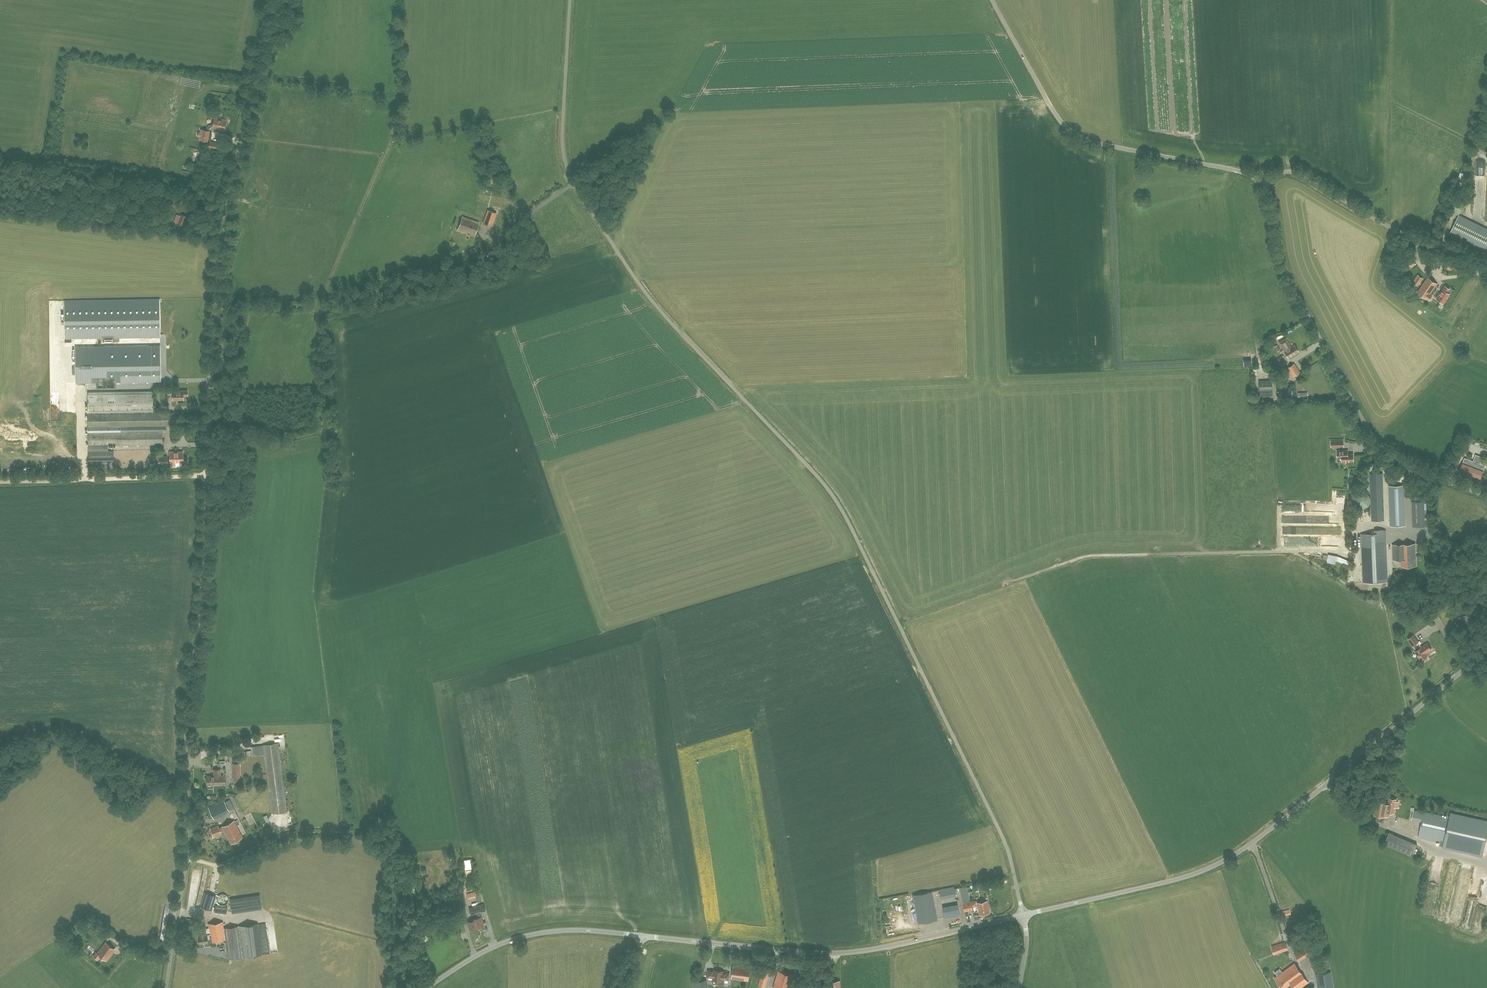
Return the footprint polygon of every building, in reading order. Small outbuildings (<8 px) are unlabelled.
[(190,116),(198,116),(198,104),(190,104),(190,116)] [(211,127),(212,127),(212,128),(224,130),(226,120),(214,118),(212,125),(210,125),(207,126),(206,130),(201,129),(200,133),(201,133),(200,140),(207,142),(209,128),(211,127)] [(496,213),(488,210),(483,223),(492,226),(496,213)] [(181,215),(178,224),(183,226),(186,216),(181,215)] [(1450,233),(1486,251),(1486,229),(1459,215),(1450,233)] [(462,230),(462,235),(466,235),(472,235),(472,219),(462,219),(462,230)] [(1411,258),(1395,270),(1400,276),(1416,264),(1411,258)] [(1447,260),(1445,268),(1460,272),(1463,265),(1447,260)] [(1428,277),(1418,292),(1429,300),(1433,295),(1430,294),(1437,283),(1428,277)] [(1415,290),(1420,283),(1415,280),(1410,286),(1415,290)] [(1444,303),(1446,299),(1450,294),(1447,292),(1450,289),(1446,285),(1441,292),(1440,292),(1437,297),(1437,298),(1444,303)] [(159,299),(64,300),(65,338),(71,338),(103,338),(103,342),(120,341),(120,338),(160,337),(159,299)] [(1285,338),(1279,342),(1285,351),(1284,351),(1288,358),(1298,351),(1294,345),(1291,347),(1285,338)] [(97,388),(116,387),(116,382),(161,381),(160,345),(75,346),(76,383),(97,382),(97,388)] [(1300,372),(1294,363),(1287,368),(1293,376),(1300,372)] [(1272,381),(1259,381),(1260,400),(1272,399),(1272,381)] [(1293,386),(1283,386),(1283,398),(1293,398),(1293,386)] [(173,394),(173,400),(183,400),(183,396),(188,396),(188,390),(173,390),(173,387),(168,387),(168,390),(168,394),(173,394)] [(166,431),(166,426),(177,425),(177,412),(153,413),(152,391),(87,392),(88,445),(164,444),(164,439),(162,439),(162,431),(166,431)] [(1353,454),(1348,454),(1348,450),(1343,450),(1337,451),(1337,458),(1341,457),(1342,461),(1353,461),(1353,454)] [(113,451),(88,451),(88,467),(113,467),(113,451)] [(170,464),(170,462),(187,461),(187,456),(183,457),(183,452),(170,452),(170,458),(167,458),(167,456),(160,456),(160,464),(170,464)] [(1486,465),(1481,463),(1483,457),(1476,454),(1473,460),(1465,457),(1460,470),(1481,478),(1486,465)] [(1370,473),(1372,520),(1384,520),(1382,473),(1370,473)] [(1404,485),(1389,486),(1391,526),(1406,525),(1404,485)] [(1411,501),(1412,526),(1432,525),(1431,500),(1411,501)] [(1386,533),(1382,533),(1382,529),(1374,530),(1375,533),(1361,534),(1362,565),(1363,583),(1388,582),(1387,564),(1386,533)] [(1416,566),(1415,543),(1392,544),(1393,560),(1401,560),(1401,566),(1416,566)] [(1338,556),(1336,560),(1350,567),(1352,562),(1349,561),(1338,556)] [(1435,612),(1431,600),(1425,603),(1430,614),(1435,612)] [(1408,638),(1413,645),(1418,642),(1414,635),(1408,638)] [(1422,647),(1415,651),(1421,660),(1427,655),(1426,653),(1432,649),(1427,643),(1422,647)] [(245,756),(252,756),(264,754),(271,813),(287,811),(278,743),(263,745),(263,746),(251,747),(251,750),(245,751),(245,756)] [(207,784),(224,784),(223,776),(221,776),(221,769),(213,769),(213,776),(207,776),(207,784)] [(1390,812),(1394,813),(1396,799),(1389,798),(1388,804),(1377,802),(1375,815),(1384,817),(1384,815),(1389,816),(1390,812)] [(208,810),(209,813),(224,805),(223,802),(208,810)] [(209,813),(211,818),(227,811),(225,806),(209,813)] [(1440,841),(1439,845),(1443,846),(1443,847),(1482,856),(1486,833),(1486,821),(1450,813),(1449,818),(1414,810),(1412,820),(1422,822),(1419,837),(1440,841)] [(237,825),(239,824),(237,820),(235,821),(235,820),(223,826),(231,843),(243,837),(237,825)] [(221,834),(220,832),(223,831),(221,826),(218,827),(218,825),(210,828),(213,837),(221,834)] [(259,831),(262,837),(272,833),(270,827),(259,831)] [(1383,843),(1396,848),(1401,837),(1387,831),(1383,843)] [(941,899),(956,896),(954,886),(939,889),(941,899)] [(979,915),(983,914),(983,915),(986,914),(986,913),(990,913),(987,900),(977,903),(976,900),(974,901),(974,900),(970,901),(969,898),(967,886),(960,887),(962,899),(963,903),(965,911),(973,910),(972,907),(975,906),(975,905),(977,905),(979,915)] [(937,919),(932,891),(913,895),(918,923),(937,919)] [(215,896),(205,892),(201,907),(211,910),(215,896)] [(230,899),(232,912),(262,908),(260,895),(230,899)] [(479,912),(482,911),(486,910),(484,904),(469,908),(471,915),(476,913),(477,918),(473,919),(474,920),(467,922),(469,930),(478,928),(478,927),(483,925),(482,921),(480,917),(479,912)] [(227,906),(215,905),(214,912),(226,913),(227,906)] [(958,906),(943,909),(945,918),(960,915),(958,906)] [(205,927),(197,928),(198,936),(199,943),(208,942),(208,941),(211,941),(211,942),(225,940),(228,959),(261,954),(257,928),(258,928),(258,923),(239,925),(224,928),(223,922),(208,924),(210,934),(207,935),(206,935),(205,927)] [(96,930),(101,934),(100,935),(107,940),(112,934),(100,925),(96,930)] [(85,948),(90,953),(98,944),(93,940),(85,948)] [(114,949),(111,947),(105,942),(97,953),(96,952),(93,956),(97,959),(100,956),(106,960),(114,949)] [(1287,950),(1286,947),(1284,942),(1271,947),(1274,955),(1287,950)] [(1310,954),(1305,947),(1294,954),(1299,961),(1310,954)] [(782,963),(802,971),(804,965),(784,957),(782,963)] [(1274,978),(1282,987),(1285,987),(1290,984),(1293,987),(1300,987),(1308,982),(1294,963),(1274,978)] [(750,966),(734,964),(732,979),(748,981),(750,966)] [(758,985),(766,986),(771,967),(763,965),(758,985)] [(724,985),(725,979),(728,980),(729,973),(723,972),(724,971),(714,970),(714,971),(708,970),(707,977),(713,978),(713,980),(719,981),(718,984),(724,985)] [(773,987),(774,987),(789,987),(793,975),(778,971),(773,987)] [(1319,987),(1333,987),(1331,972),(1316,974),(1319,987)] [(693,982),(694,987),(707,987),(705,980),(693,982)]
